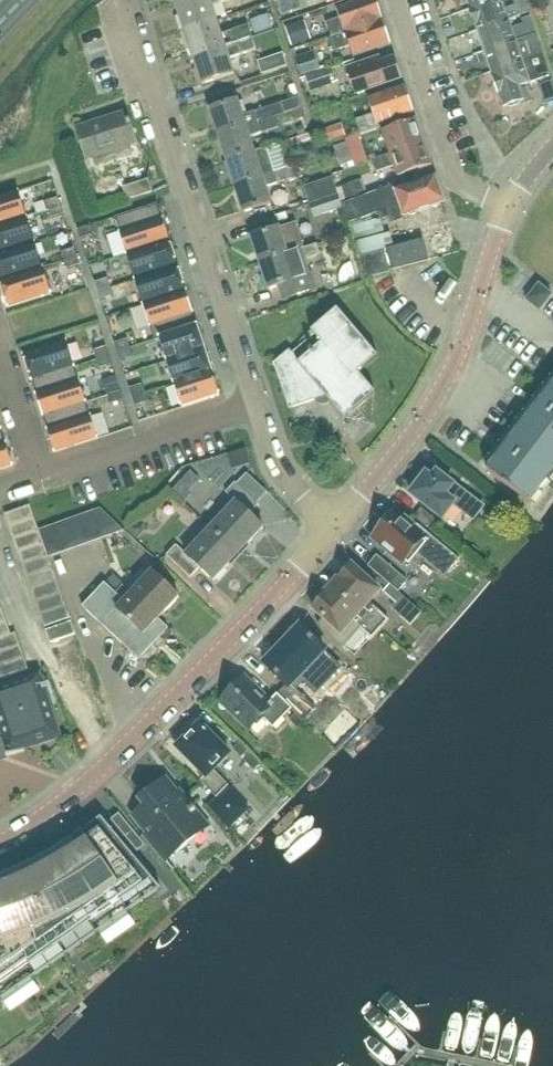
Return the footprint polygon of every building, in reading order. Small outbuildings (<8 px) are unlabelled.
[(210,19),(206,5),(223,0),(176,0),(174,1),(182,28),(210,19)] [(300,9),(297,0),(277,0),(282,15),(300,9)] [(330,36),(380,18),(374,0),(357,0),(336,7),(339,17),(325,22),(330,36)] [(469,10),(496,0),(465,0),(469,10)] [(502,0),(496,0),(469,10),(476,30),(527,12),(523,0),(513,0),(515,7),(506,10),(502,0)] [(517,42),(536,35),(527,12),(476,30),(483,52),(516,40),(517,42)] [(467,13),(443,26),(451,40),(474,27),(467,13)] [(330,36),(335,49),(349,45),(352,54),(388,42),(380,18),(330,36)] [(215,34),(210,19),(182,28),(191,55),(251,36),(247,24),(215,34)] [(249,30),(254,42),(275,33),(270,21),(249,30)] [(291,46),(308,38),(300,23),(283,32),(291,46)] [(251,36),(191,55),(200,83),(228,74),(222,58),(254,48),(251,36)] [(542,54),(538,41),(519,48),(517,42),(516,40),(483,52),(490,72),(523,61),(542,54)] [(287,67),(283,54),(257,63),(261,76),(287,67)] [(523,61),(490,72),(503,107),(507,106),(512,109),(518,107),(519,103),(529,99),(526,90),(521,91),(520,87),(550,77),(542,54),(523,61)] [(379,55),(349,65),(344,67),(354,94),(401,77),(393,56),(381,60),(379,55)] [(320,71),(304,76),(310,93),(336,84),(330,67),(320,71)] [(374,114),(362,118),(354,121),(359,135),(380,127),(378,122),(412,110),(403,86),(369,98),(374,114)] [(236,99),(208,108),(216,133),(274,115),(300,107),(298,99),(242,117),(236,99)] [(126,111),(77,127),(87,158),(136,142),(126,111)] [(274,115),(216,133),(224,158),(252,149),(247,134),(277,125),(274,115)] [(389,153),(422,142),(414,119),(381,130),(389,153)] [(332,128),(336,141),(346,137),(342,125),(332,128)] [(422,142),(389,153),(398,176),(430,164),(422,142)] [(353,163),(346,143),(333,148),(340,167),(353,163)] [(252,149),(224,158),(232,184),(273,171),(265,145),(252,149)] [(320,145),(319,145),(315,146),(319,159),(332,155),(329,146),(321,149),(320,145)] [(375,174),(393,168),(389,155),(371,162),(375,174)] [(289,166),(273,171),(232,184),(241,210),(269,201),(264,186),(293,177),(289,166)] [(304,185),(309,202),(337,193),(331,176),(304,185)] [(358,176),(338,183),(345,202),(364,195),(358,176)] [(341,206),(344,215),(348,224),(386,211),(391,224),(402,220),(403,217),(408,215),(411,217),(416,215),(418,212),(430,208),(433,209),(438,207),(440,204),(443,203),(434,177),(395,190),(394,188),(341,206)] [(149,183),(148,181),(122,189),(126,202),(152,194),(151,191),(149,183)] [(26,218),(18,192),(0,198),(0,226),(26,218)] [(313,215),(341,207),(337,193),(309,202),(313,215)] [(49,211),(60,207),(58,199),(46,202),(49,211)] [(158,205),(115,219),(127,255),(170,242),(158,205)] [(60,207),(49,211),(51,219),(63,215),(60,207)] [(34,243),(26,218),(0,226),(0,255),(34,243)] [(351,228),(356,243),(385,236),(380,219),(351,228)] [(292,223),(277,228),(277,227),(249,236),(257,261),(300,247),(292,223)] [(91,227),(77,231),(80,240),(94,236),(91,227)] [(387,251),(394,249),(390,235),(385,236),(356,243),(359,258),(387,251)] [(170,242),(127,255),(135,280),(178,267),(170,242)] [(315,242),(300,247),(257,261),(265,288),(276,284),(281,298),(313,288),(309,272),(307,273),(302,259),(318,254),(315,242)] [(394,249),(387,251),(392,271),(427,261),(422,242),(410,246),(394,249)] [(43,269),(34,243),(0,255),(0,283),(43,269)] [(65,262),(77,258),(74,249),(62,253),(65,262)] [(385,252),(367,257),(359,259),(366,280),(390,274),(385,252)] [(77,258),(65,262),(68,270),(79,266),(77,258)] [(178,267),(135,280),(143,306),(186,292),(178,267)] [(0,283),(0,285),(8,309),(51,295),(43,269),(0,283)] [(94,284),(97,292),(110,288),(108,279),(94,284)] [(551,296),(538,286),(526,302),(539,312),(551,296)] [(110,288),(97,292),(100,301),(113,297),(110,288)] [(186,292),(143,306),(154,341),(197,327),(186,292)] [(376,356),(336,308),(310,331),(312,334),(290,353),(287,349),(271,363),(287,408),(325,396),(344,418),(373,393),(357,373),(376,356)] [(197,327),(154,341),(155,342),(160,341),(167,362),(205,350),(197,327)] [(114,345),(117,353),(130,349),(127,340),(114,345)] [(23,355),(34,388),(76,374),(66,342),(23,355)] [(94,352),(96,361),(109,357),(107,348),(94,352)] [(130,349),(117,353),(120,362),(133,358),(130,349)] [(205,350),(167,362),(174,385),(212,373),(205,350)] [(109,357),(96,361),(99,369),(112,365),(109,357)] [(212,373),(174,385),(182,409),(219,397),(212,373)] [(34,388),(44,421),(87,407),(76,374),(34,388)] [(120,389),(116,377),(103,381),(107,394),(120,389)] [(542,505),(552,490),(552,380),(492,471),(542,505)] [(129,390),(131,398),(145,394),(142,385),(129,390)] [(121,392),(108,396),(111,405),(124,401),(121,392)] [(145,394),(131,398),(134,407),(147,403),(145,394)] [(44,421),(55,453),(97,439),(87,407),(44,421)] [(0,431),(0,471),(13,467),(1,431),(0,431)] [(481,507),(436,473),(432,479),(426,474),(411,494),(442,519),(453,504),(472,519),(481,507)] [(185,474),(169,492),(196,517),(212,498),(185,474)] [(210,527),(237,552),(262,525),(249,513),(258,504),(234,481),(225,490),(235,499),(210,527)] [(29,507),(4,516),(9,528),(34,519),(29,507)] [(439,523),(421,508),(413,517),(432,532),(439,523)] [(100,510),(93,513),(103,540),(124,533),(100,510)] [(103,540),(93,513),(79,517),(89,545),(103,540)] [(375,536),(373,538),(402,562),(416,545),(431,557),(440,546),(426,534),(423,538),(396,515),(386,526),(382,525),(375,532),(375,536)] [(89,545),(79,517),(66,522),(76,550),(89,545)] [(34,519),(9,528),(13,541),(38,532),(34,519)] [(76,550),(66,522),(52,527),(62,555),(76,550)] [(62,555),(52,527),(38,532),(43,544),(47,557),(48,560),(62,555)] [(212,579),(237,552),(210,527),(185,553),(175,544),(166,554),(190,577),(199,567),(212,579)] [(43,544),(38,532),(13,541),(18,553),(43,544)] [(47,557),(43,544),(18,553),(22,566),(47,557)] [(87,557),(93,578),(105,575),(99,554),(87,557)] [(376,556),(367,566),(399,592),(408,582),(376,556)] [(47,557),(22,566),(27,578),(52,569),(48,560),(47,557)] [(331,586),(372,623),(379,629),(387,620),(367,603),(378,591),(349,565),(331,586)] [(52,569),(27,578),(31,591),(56,582),(52,569)] [(114,593),(104,584),(83,606),(101,623),(119,641),(138,659),(168,627),(158,617),(179,596),(151,570),(131,592),(122,583),(119,586),(114,593)] [(56,582),(31,591),(35,603),(60,594),(56,582)] [(372,623),(331,586),(312,607),(324,618),(318,625),(343,647),(359,628),(371,638),(379,629),(372,623)] [(40,616),(52,611),(65,607),(60,594),(35,603),(40,616)] [(52,611),(40,616),(44,628),(69,620),(65,607),(52,611)] [(0,625),(0,639),(11,635),(6,623),(0,625)] [(70,623),(45,632),(50,644),(75,635),(70,623)] [(291,710),(304,722),(316,710),(296,690),(315,671),(318,674),(331,661),(322,651),(323,650),(296,624),(280,641),(283,644),(263,665),(286,686),(277,696),(283,702),(291,710)] [(0,639),(0,653),(20,646),(15,634),(11,635),(0,639)] [(0,653),(0,667),(24,659),(20,646),(0,653)] [(0,667),(0,681),(28,672),(24,659),(0,667)] [(27,747),(59,737),(38,674),(1,686),(0,687),(0,740),(6,757),(24,751),(23,749),(27,747)] [(291,710),(283,702),(277,696),(269,703),(245,679),(222,702),(250,729),(262,717),(274,728),(291,710)] [(212,771),(216,767),(228,754),(198,725),(196,727),(194,724),(185,733),(188,735),(176,747),(205,777),(201,781),(218,799),(209,807),(228,828),(248,809),(212,771)] [(144,835),(165,861),(208,826),(179,791),(177,793),(165,778),(139,799),(145,806),(132,817),(146,833),(144,835)] [(119,840),(101,818),(82,833),(71,840),(51,853),(30,864),(19,869),(0,877),(0,1002),(161,890),(119,840)]
